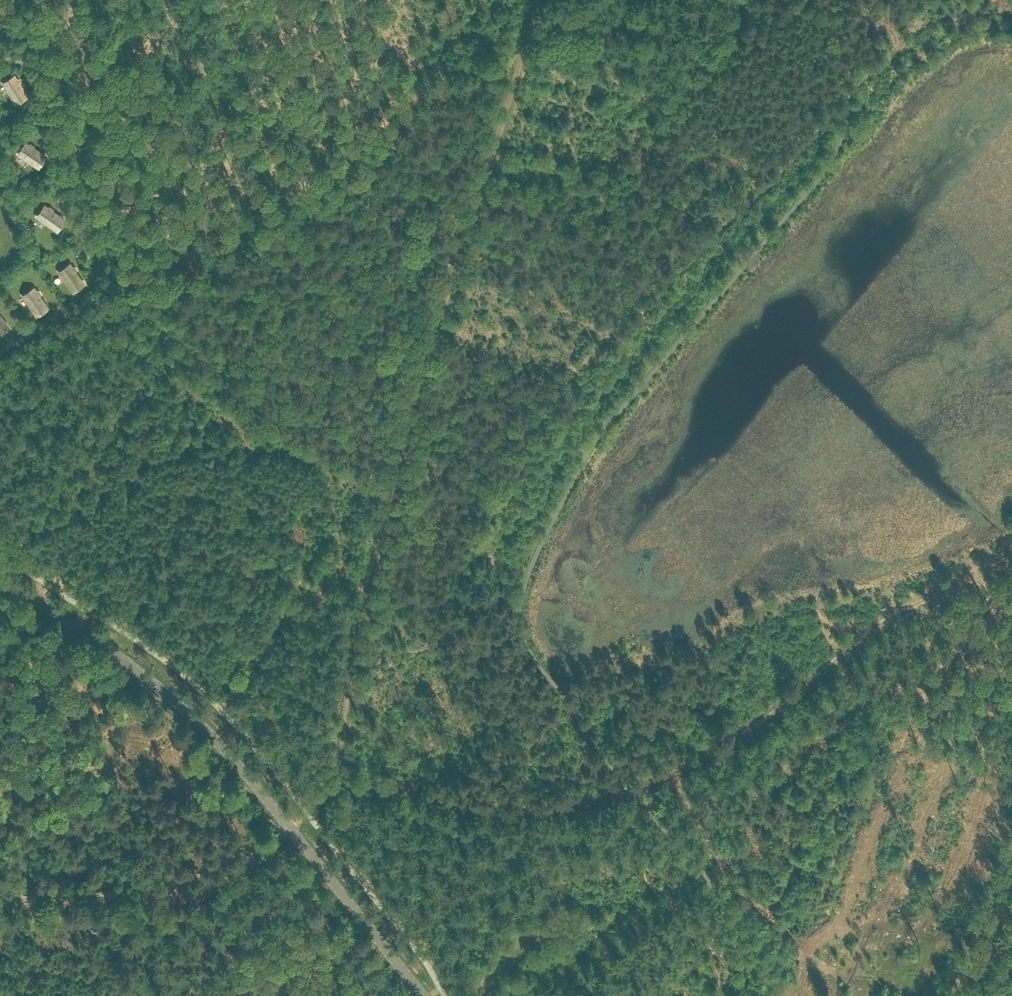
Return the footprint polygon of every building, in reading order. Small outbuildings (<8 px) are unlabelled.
[(17,103),(28,96),(19,83),(20,82),(18,79),(17,80),(15,76),(4,83),(17,103)] [(19,154),(39,167),(46,156),(33,148),(34,146),(31,144),(30,145),(26,143),(19,154)] [(38,216),(58,230),(65,220),(52,211),(53,209),(50,207),(49,208),(45,206),(38,216)] [(59,271),(74,291),(84,284),(75,271),(76,270),(74,267),(73,268),(70,264),(59,271)] [(24,295),(38,315),(48,308),(39,295),(40,294),(38,291),(37,292),(34,288),(24,295)] [(8,324),(0,314),(0,330),(8,324)]
